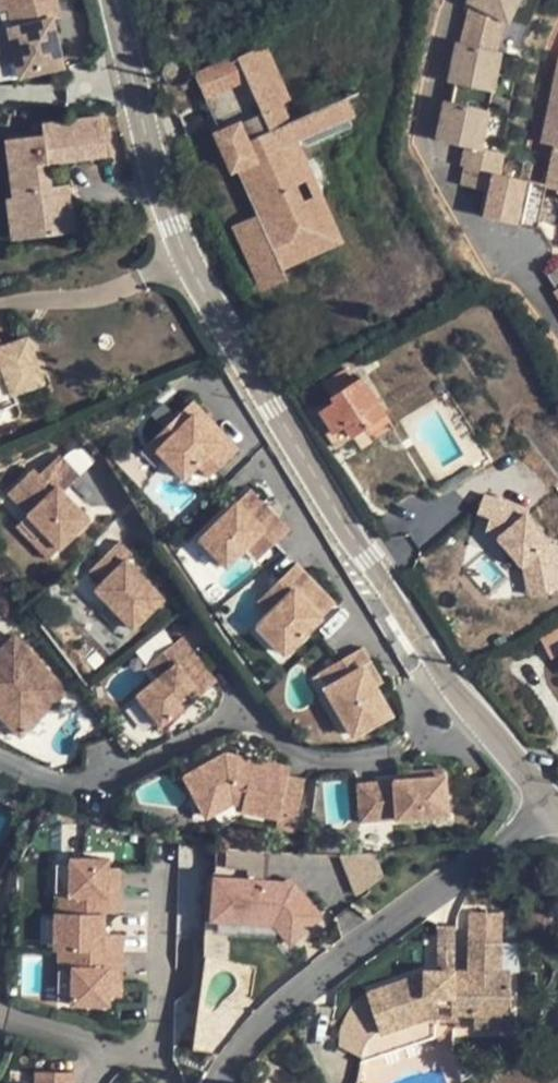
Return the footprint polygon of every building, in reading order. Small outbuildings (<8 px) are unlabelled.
[(18,7),(9,9),(4,10),(17,75),(63,65),(52,16),(60,14),(57,0),(16,0),(18,7)] [(16,0),(7,0),(9,9),(18,7),(16,0)] [(522,0),(469,0),(464,12),(509,31),(522,0)] [(353,111),(343,90),(284,118),(277,102),(284,98),(258,41),(231,53),(241,75),(257,108),(214,128),(256,218),(250,221),(247,215),(231,222),(258,280),(283,269),(280,264),(276,255),(318,235),(322,245),(339,236),(317,189),(315,190),(299,197),(275,144),(291,137),(292,136),(305,142),(349,122),(346,115),(353,111)] [(453,41),(450,84),(501,87),(503,44),(453,41)] [(231,53),(189,73),(199,95),(241,75),(231,53)] [(547,175),(554,177),(552,190),(557,192),(557,57),(540,142),(553,145),(547,175)] [(4,138),(11,195),(16,196),(23,235),(71,230),(66,184),(48,185),(45,163),(103,154),(97,117),(40,124),(40,133),(4,138)] [(299,197),(315,190),(291,137),(275,144),(299,197)] [(480,203),(478,217),(521,227),(531,183),(451,164),(446,183),(472,190),(471,200),(480,203)] [(544,189),(552,190),(554,177),(547,175),(544,189)] [(9,236),(23,235),(16,196),(11,195),(4,195),(9,236)] [(468,215),(478,217),(480,203),(471,200),(468,215)] [(147,220),(130,226),(134,237),(151,232),(147,220)] [(318,235),(276,255),(280,264),(322,245),(318,235)] [(17,401),(12,389),(41,379),(25,335),(0,344),(0,406),(17,401)] [(366,424),(385,412),(362,376),(331,396),(334,400),(317,411),(330,432),(327,434),(334,444),(366,424)] [(41,379),(12,389),(17,401),(46,390),(41,379)] [(233,441),(185,391),(141,434),(158,451),(175,469),(181,464),(195,478),(233,441)] [(372,435),(391,423),(385,412),(366,424),(372,435)] [(158,451),(141,434),(134,442),(150,459),(158,451)] [(69,478),(46,458),(27,479),(21,473),(4,492),(19,505),(10,515),(17,521),(35,537),(29,545),(46,560),(82,519),(54,495),(69,478)] [(245,479),(239,485),(246,493),(253,487),(245,479)] [(214,511),(196,531),(224,557),(241,540),(253,528),(265,540),(280,524),(267,512),(272,506),(253,487),(246,493),(239,485),(222,503),(227,508),(220,516),(214,511)] [(4,492),(0,496),(0,506),(10,515),(19,505),(4,492)] [(489,495),(485,510),(497,514),(492,532),(505,536),(528,565),(533,591),(557,586),(557,537),(534,507),(489,495)] [(222,503),(214,511),(220,516),(227,508),(222,503)] [(35,537),(17,521),(7,533),(42,564),(46,560),(29,545),(35,537)] [(253,528),(241,540),(255,551),(265,540),(253,528)] [(129,552),(115,540),(85,573),(97,583),(90,591),(132,629),(163,594),(123,558),(129,552)] [(328,581),(299,550),(273,575),(285,588),(272,601),(260,613),(287,641),(307,622),(301,615),(309,607),(315,615),(333,598),(322,587),(328,581)] [(273,575),(259,588),(272,601),(285,588),(273,575)] [(339,592),(328,581),(322,587),(333,598),(339,592)] [(315,615),(309,607),(301,615),(307,622),(315,615)] [(12,627),(0,638),(0,693),(1,694),(0,694),(0,710),(18,729),(66,683),(12,627)] [(538,639),(548,657),(557,652),(557,629),(538,639)] [(217,677),(178,635),(157,655),(168,667),(156,678),(136,697),(164,726),(184,707),(178,701),(187,694),(192,700),(217,677)] [(375,652),(366,636),(329,657),(337,672),(328,677),(356,725),(393,704),(378,677),(367,657),(375,652)] [(386,672),(375,652),(367,657),(378,677),(386,672)] [(168,667),(157,655),(144,667),(156,678),(168,667)] [(329,657),(319,662),(328,677),(337,672),(329,657)] [(187,694),(178,701),(184,707),(192,700),(187,694)] [(292,806),(296,770),(280,768),(281,761),(254,758),(254,766),(231,764),(231,756),(214,754),(174,782),(185,798),(193,793),(208,815),(231,801),(238,802),(237,810),(275,814),(275,805),(292,806)] [(254,758),(231,756),(231,764),(254,766),(254,758)] [(441,771),(413,771),(414,781),(414,789),(403,789),(403,781),(352,782),(353,812),(371,812),(372,821),(415,820),(415,810),(442,809),(441,771)] [(414,781),(403,781),(403,789),(414,789),(414,781)] [(193,793),(185,798),(201,820),(208,815),(193,793)] [(442,809),(415,810),(415,820),(442,819),(442,809)] [(371,812),(353,812),(353,822),(372,821),(371,812)] [(216,845),(216,860),(257,862),(258,849),(216,845)] [(81,909),(124,909),(123,851),(65,852),(66,900),(80,900),(81,909)] [(336,934),(337,859),(312,858),(312,864),(260,863),(259,881),(256,881),(255,909),(266,909),(267,929),(290,931),(290,935),(311,937),(312,931),(336,934)] [(109,935),(109,911),(52,911),(52,1001),(123,1002),(123,935),(109,935)] [(499,949),(466,947),(466,973),(488,974),(499,975),(499,949)] [(275,969),(203,952),(199,983),(260,995),(275,969)] [(448,1014),(470,1015),(507,1016),(507,983),(487,980),(485,984),(447,982),(437,982),(437,973),(433,972),(422,972),(423,976),(366,993),(379,1033),(424,1020),(447,1020),(448,1014)] [(448,973),(437,973),(437,982),(447,982),(485,984),(487,980),(488,974),(466,973),(448,973)] [(488,974),(487,980),(507,983),(507,975),(499,975),(488,974)] [(505,1032),(507,1016),(470,1015),(470,1030),(505,1032)]
